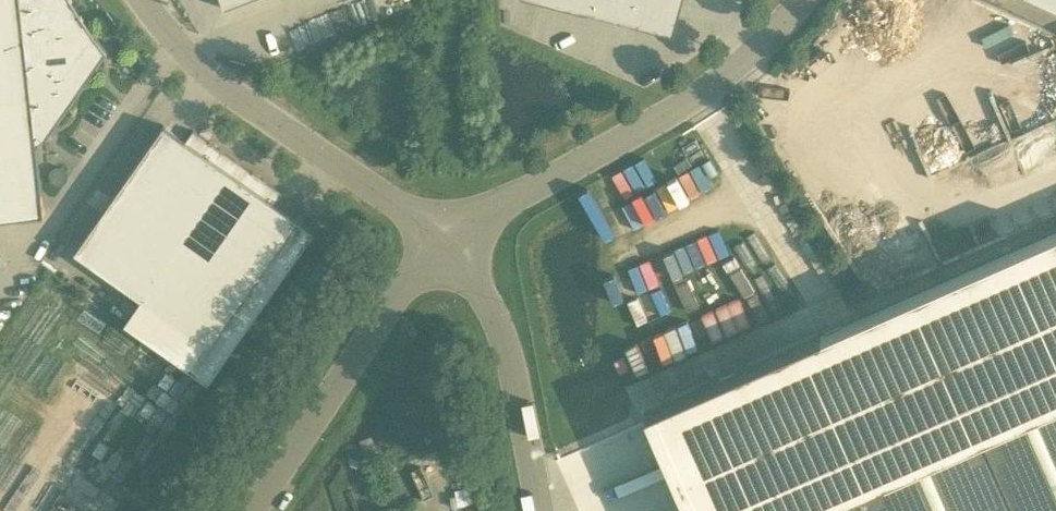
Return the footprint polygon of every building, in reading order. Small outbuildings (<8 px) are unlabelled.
[(43,214),(35,136),(37,133),(42,137),(42,138),(43,139),(95,65),(96,66),(107,50),(96,35),(95,36),(92,33),(87,36),(80,37),(78,22),(83,19),(80,14),(79,15),(80,17),(68,18),(67,3),(71,0),(0,0),(0,219),(43,214)] [(225,8),(246,0),(222,0),(225,8)] [(563,5),(562,6),(671,34),(680,0),(544,0),(563,5)] [(1041,5),(1041,6),(1055,13),(1055,0),(1030,0),(1041,5)] [(186,140),(163,125),(75,251),(142,298),(124,323),(209,382),(315,231),(275,203),(282,192),(193,130),(186,140)] [(646,407),(692,510),(810,510),(860,489),(982,436),(982,437),(1055,404),(1055,228),(646,407)] [(982,437),(982,436),(860,489),(810,510),(1055,510),(1055,404),(982,437)]
